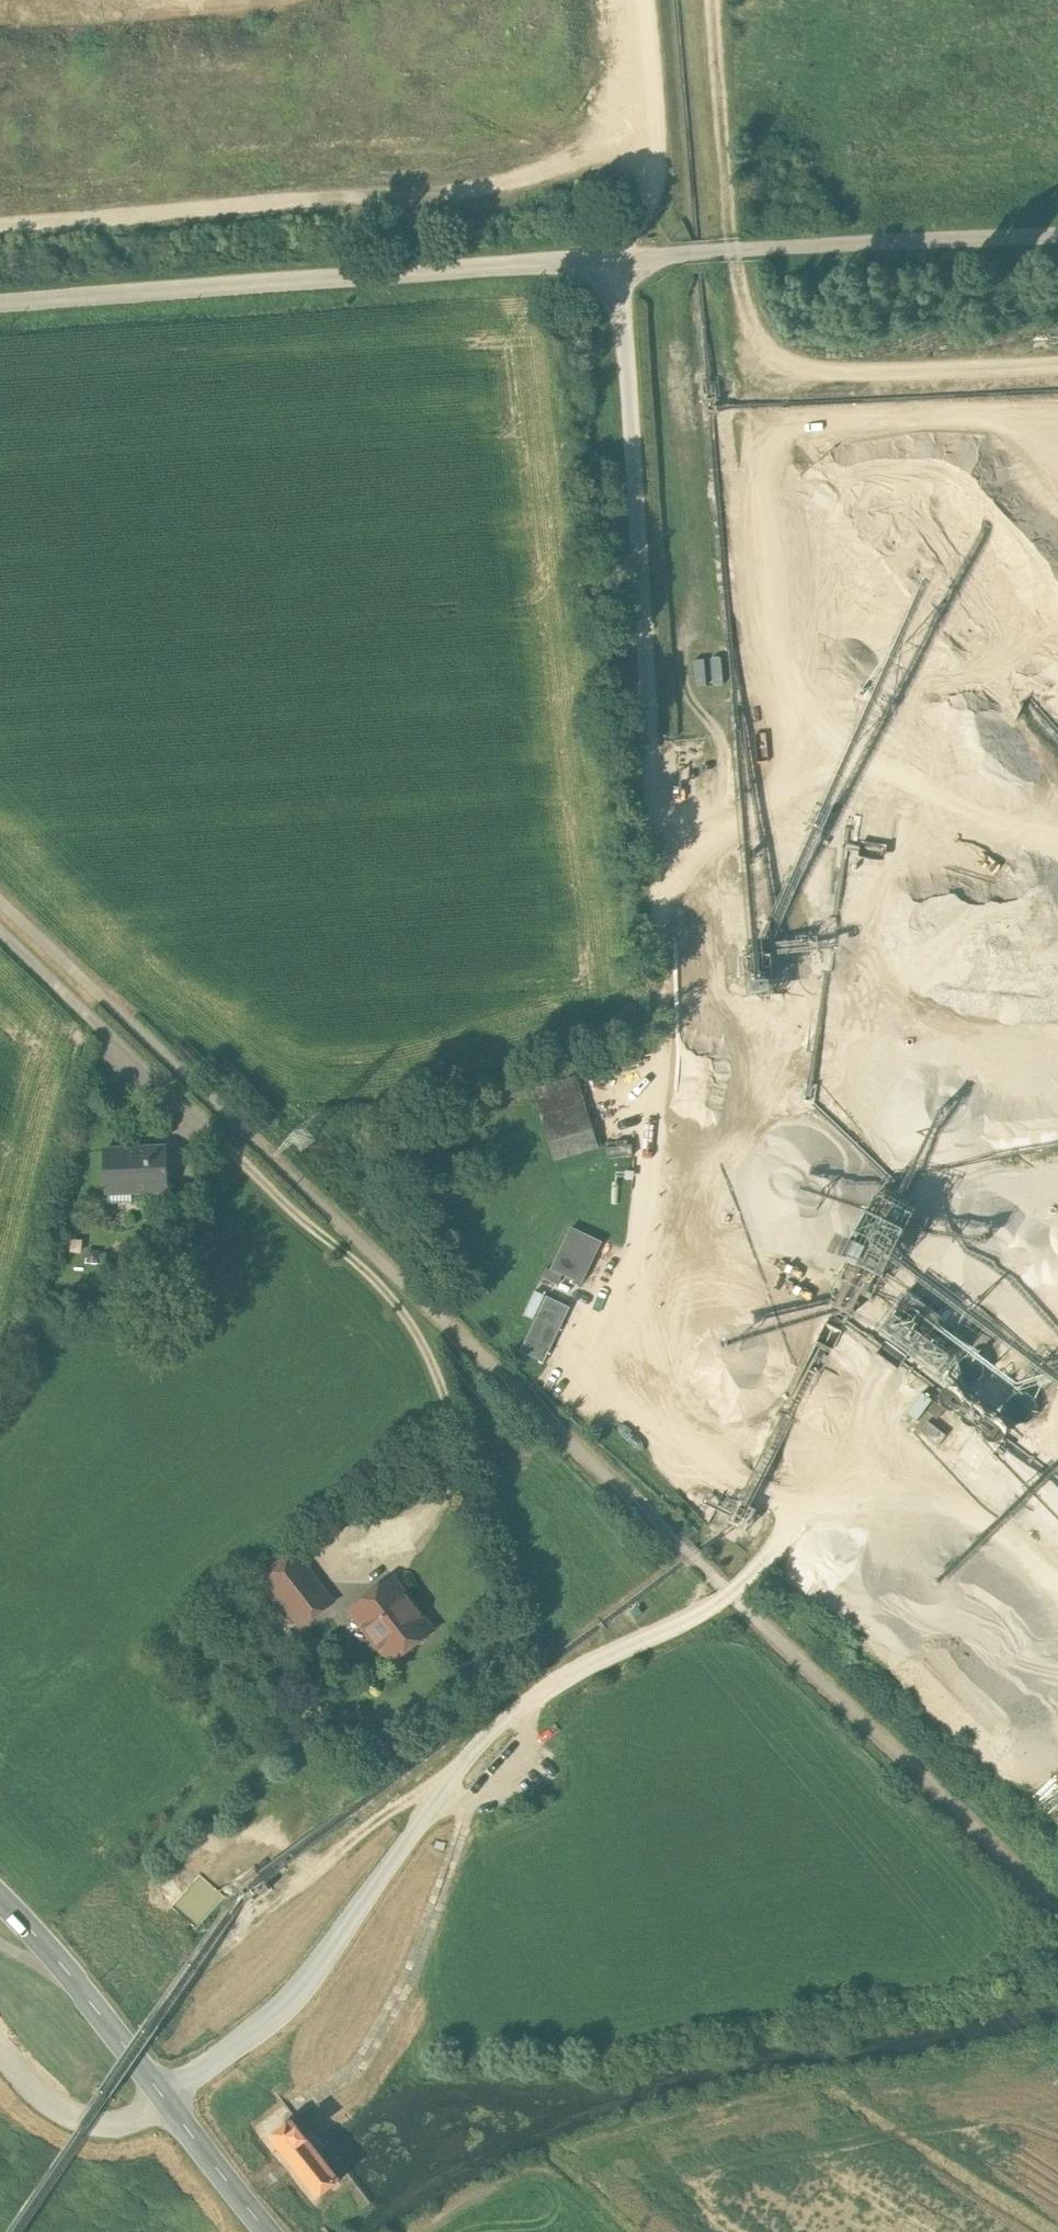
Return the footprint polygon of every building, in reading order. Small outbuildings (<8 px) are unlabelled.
[(697,682),(724,681),(723,656),(696,657),(697,682)] [(534,1090),(545,1126),(588,1113),(577,1077),(534,1090)] [(588,1113),(545,1126),(556,1160),(598,1147),(588,1113)] [(170,1144),(107,1148),(110,1196),(173,1192),(170,1144)] [(848,1214),(825,1258),(869,1281),(892,1237),(848,1214)] [(602,1242),(572,1228),(552,1271),(582,1284),(602,1242)] [(536,1322),(521,1352),(544,1363),(571,1308),(535,1290),(523,1316),(536,1322)] [(921,1420),(934,1395),(922,1389),(910,1414),(921,1420)] [(929,1420),(922,1430),(939,1441),(946,1432),(929,1420)] [(304,1556),(272,1578),(307,1629),(339,1607),(304,1556)] [(393,1579),(353,1610),(393,1661),(432,1631),(393,1579)] [(293,2123),(273,2139),(319,2200),(340,2183),(293,2123)]
